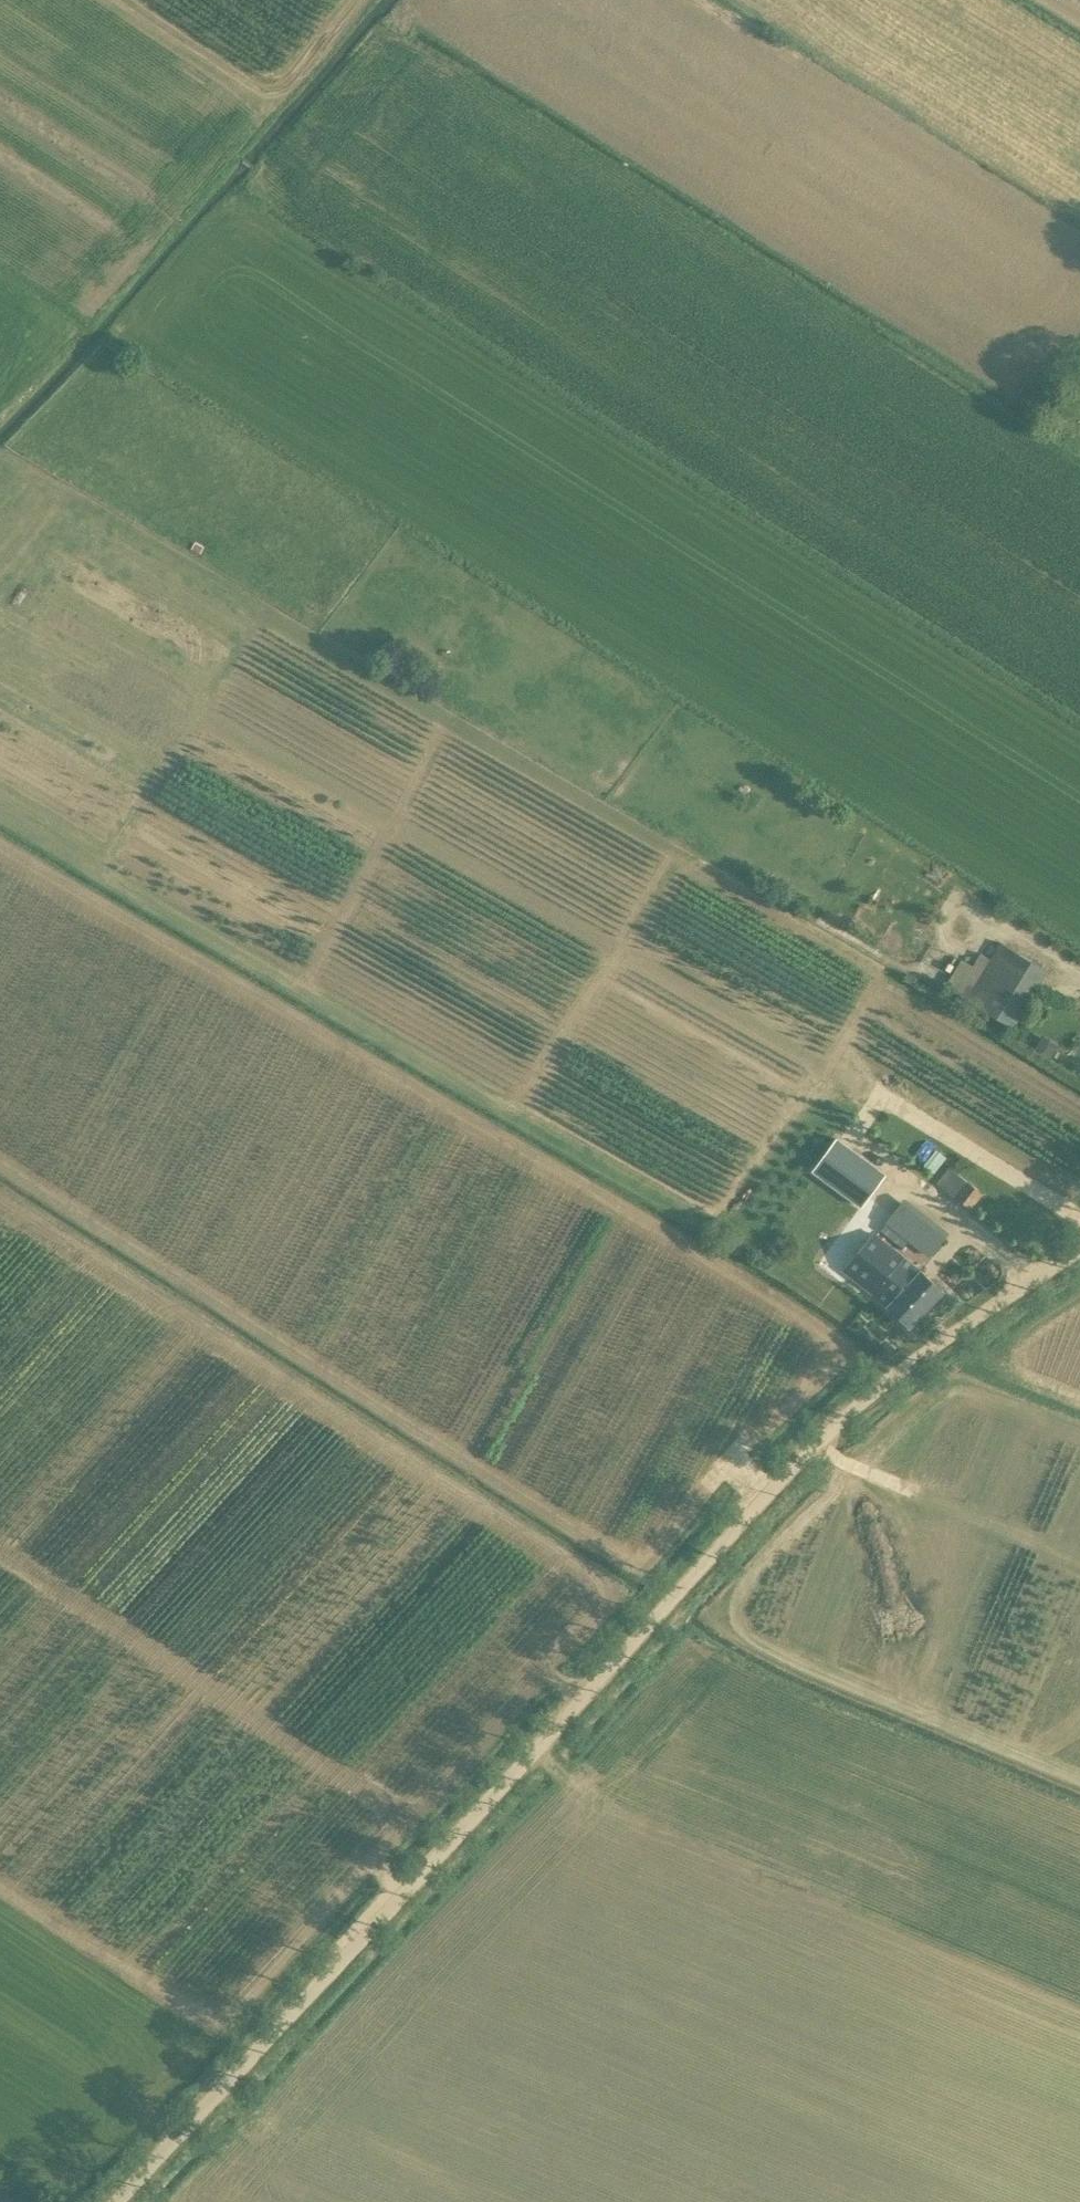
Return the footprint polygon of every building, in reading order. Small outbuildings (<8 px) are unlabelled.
[(993,961),(981,953),(968,974),(957,967),(947,986),(970,999),(967,1003),(1013,1030),(1047,973),(1002,946),(993,961)] [(840,1136),(815,1167),(861,1205),(886,1174),(840,1136)] [(950,1167),(948,1169),(940,1179),(936,1184),(956,1200),(957,1199),(971,1209),(983,1193),(968,1181),(968,1182),(950,1167)] [(883,1226),(906,1245),(912,1239),(933,1256),(950,1235),(906,1198),(883,1226)] [(921,1271),(873,1232),(842,1270),(888,1306),(910,1327),(943,1292),(921,1271)]
